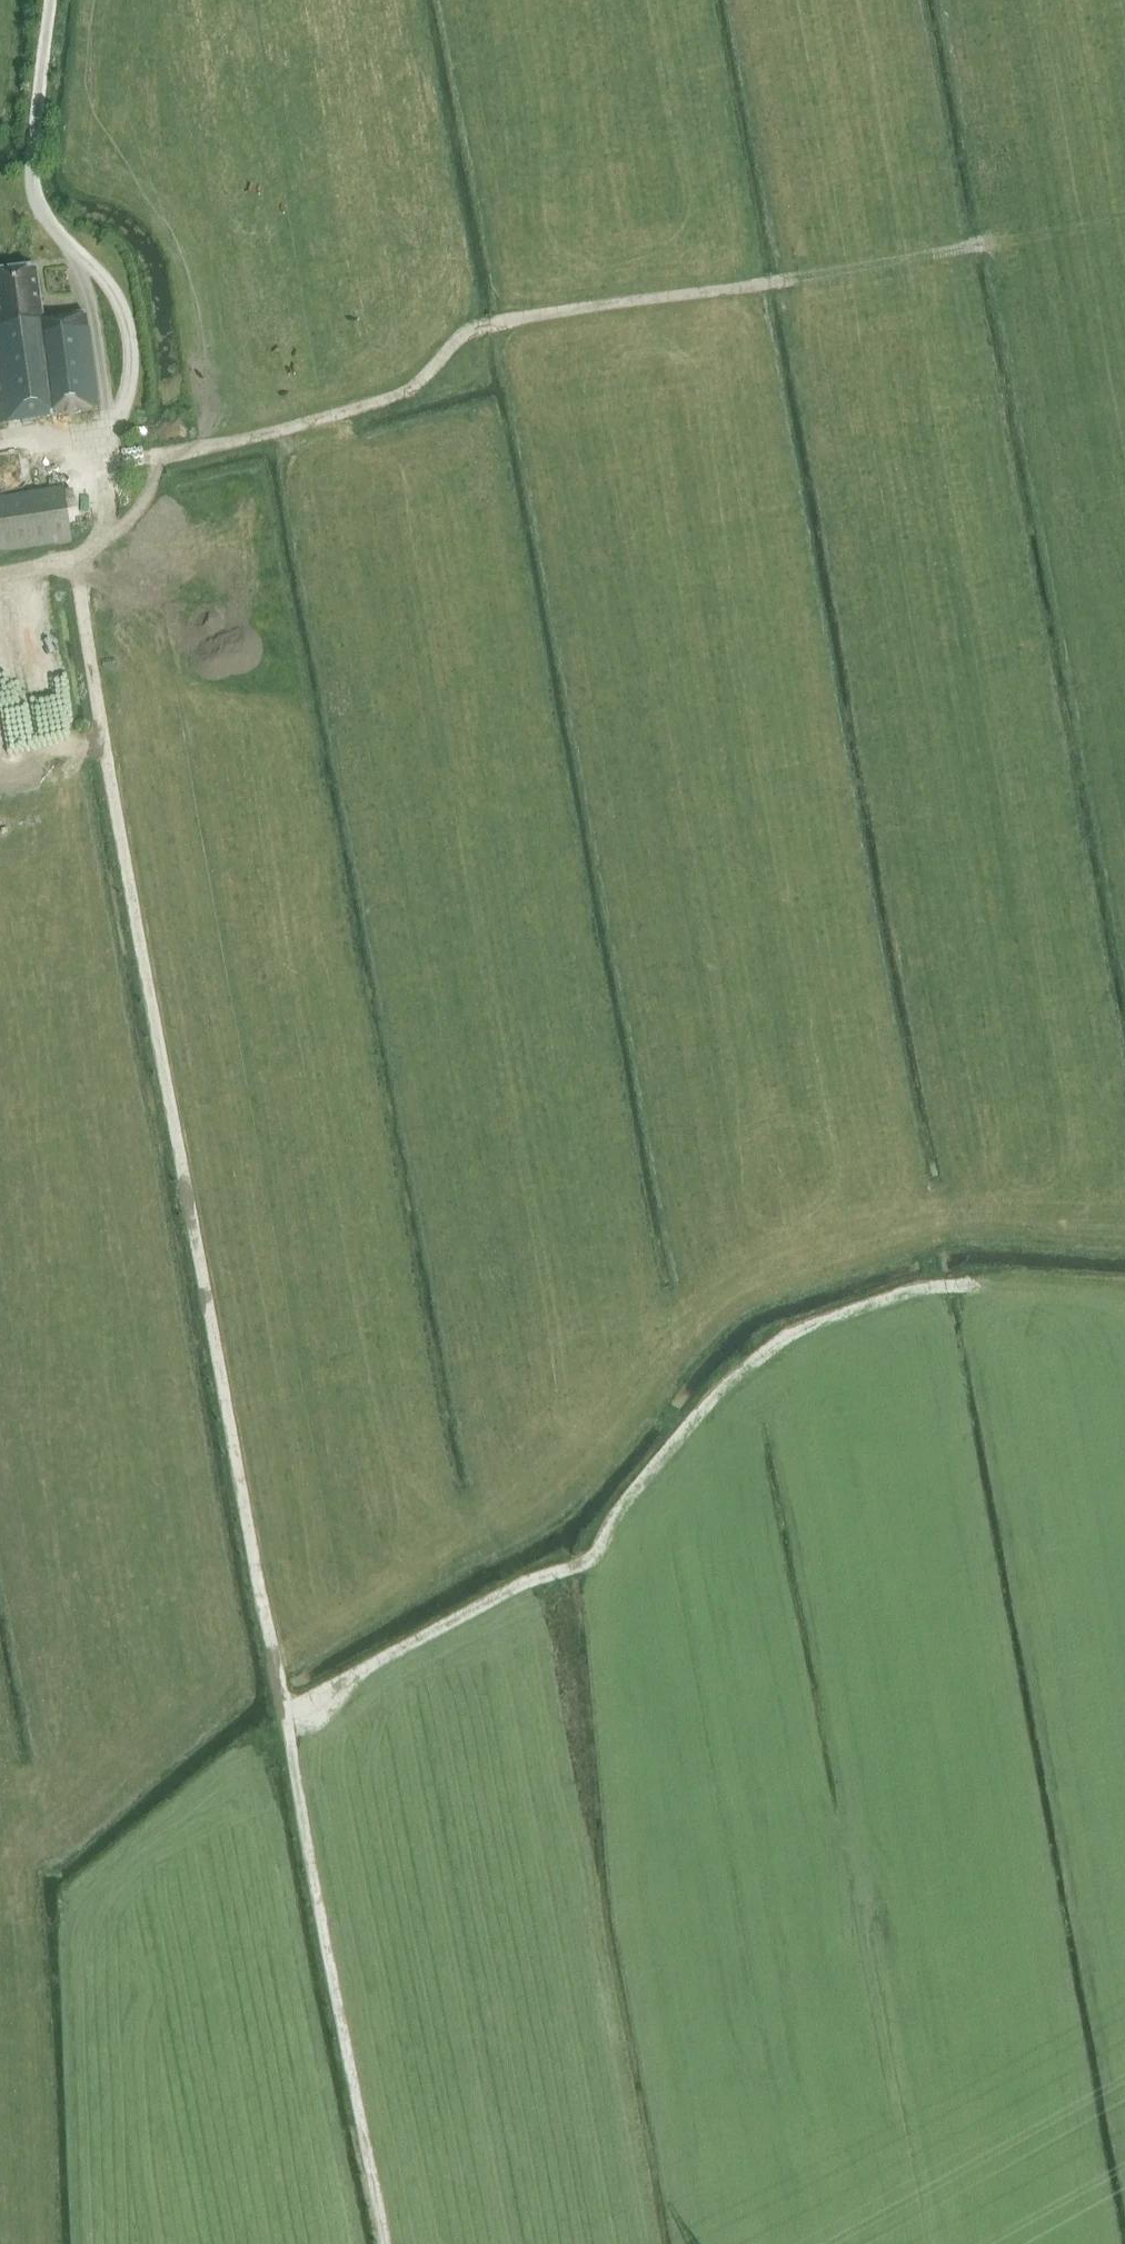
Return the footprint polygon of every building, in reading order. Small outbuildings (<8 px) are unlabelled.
[(97,411),(85,315),(43,320),(36,268),(0,272),(0,424),(97,411)] [(63,488),(0,498),(0,554),(71,543),(63,488)]
